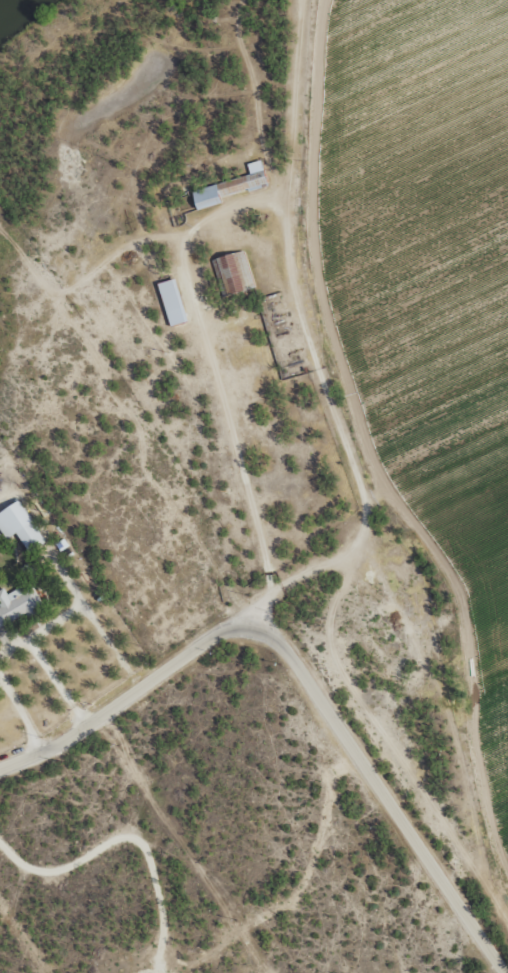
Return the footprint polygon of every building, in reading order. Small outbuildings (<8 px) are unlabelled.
[(250,174),(192,191),(197,209),(223,202),(222,198),(268,184),(261,159),(247,163),(250,174)] [(212,259),(225,296),(252,286),(240,250),(212,259)] [(170,326),(188,321),(175,277),(158,283),(170,326)] [(43,542),(22,500),(0,511),(0,528),(5,538),(18,531),(27,550),(43,542)] [(22,592),(20,587),(7,593),(4,587),(0,589),(0,605),(1,607),(0,608),(0,626),(43,606),(34,587),(22,592)]
